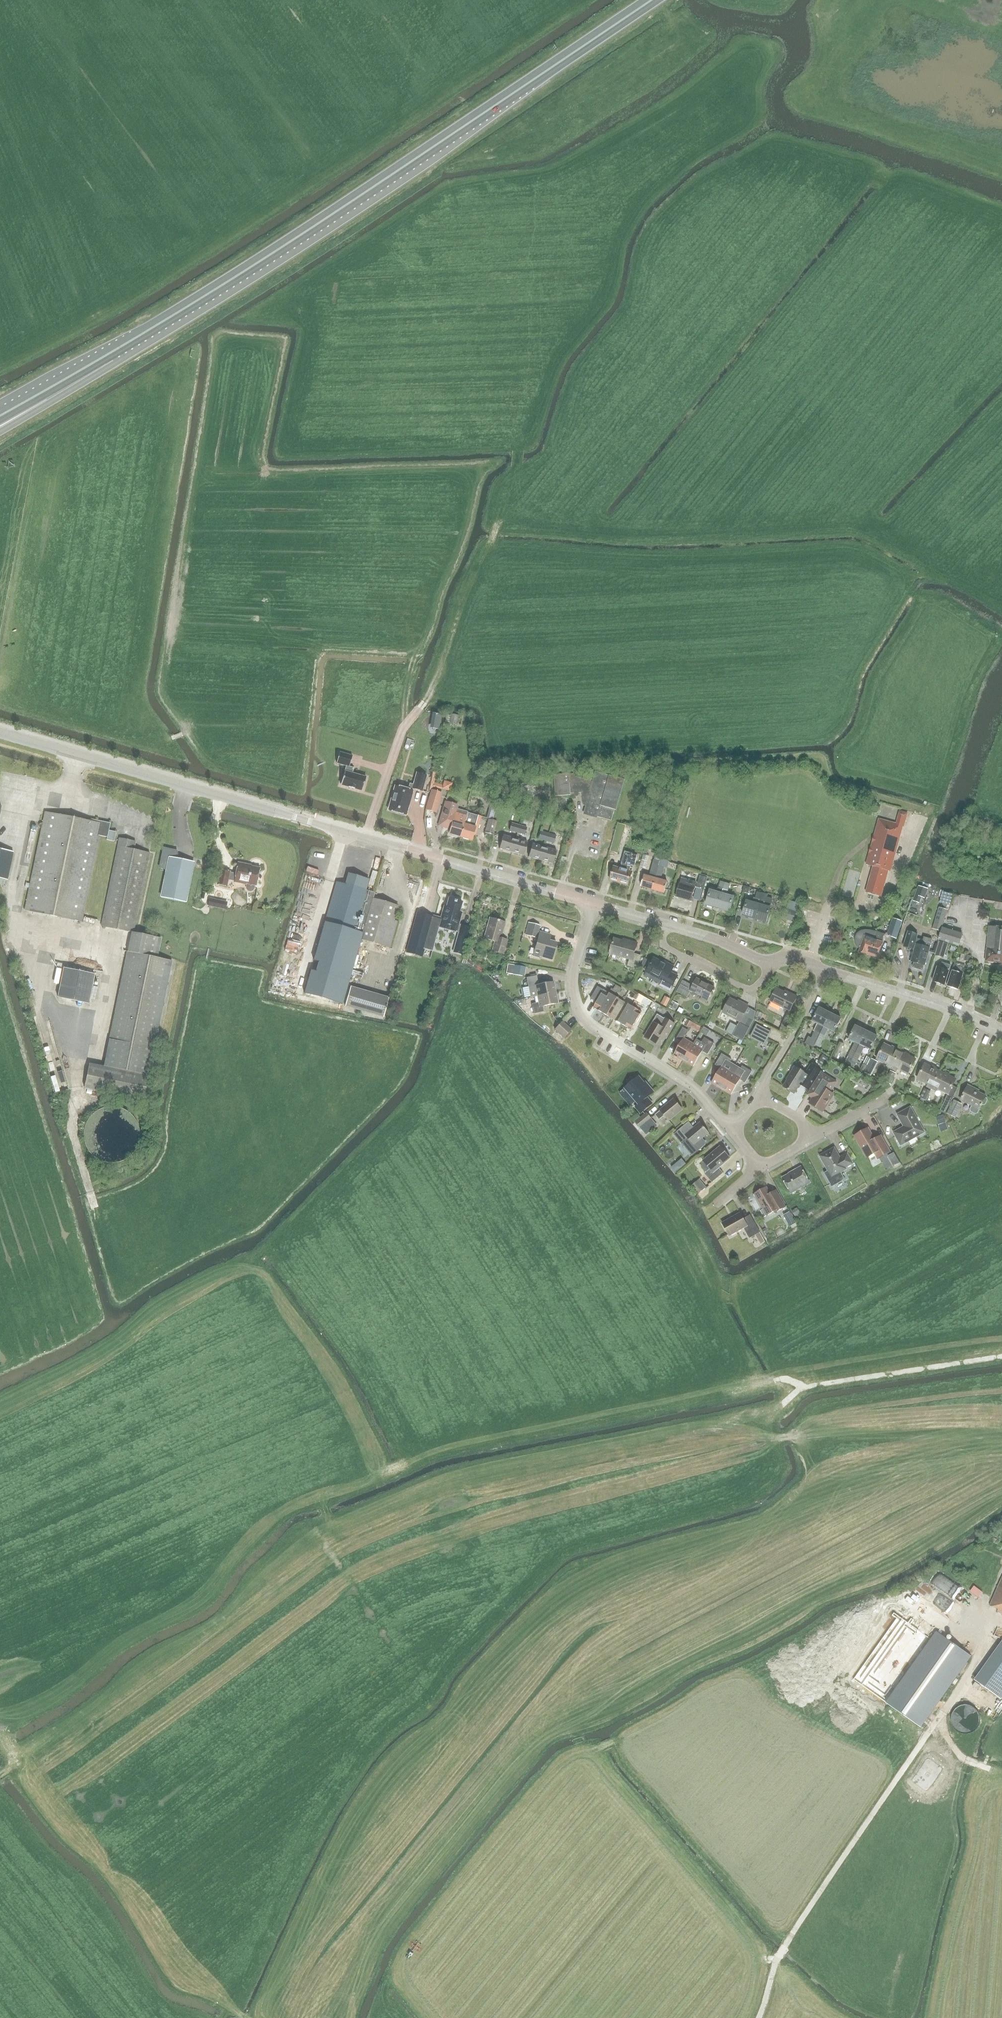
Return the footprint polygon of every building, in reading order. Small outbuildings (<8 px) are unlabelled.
[(458,715),(450,714),(448,723),(457,725),(458,715)] [(435,715),(433,729),(439,730),(441,716),(435,715)] [(352,756),(339,752),(336,763),(346,765),(340,784),(348,787),(354,789),(354,788),(362,791),(366,777),(352,773),(353,767),(349,766),(352,756)] [(426,776),(416,773),(413,784),(409,783),(407,790),(395,786),(388,810),(406,814),(413,789),(422,791),(426,776)] [(451,791),(453,782),(444,780),(442,788),(451,791)] [(609,780),(589,781),(590,796),(610,794),(609,780)] [(545,782),(525,783),(526,798),(546,796),(545,782)] [(577,782),(557,783),(558,798),(578,796),(577,782)] [(431,790),(426,809),(435,812),(441,793),(431,790)] [(450,829),(449,834),(460,837),(464,824),(467,812),(456,809),(457,805),(453,804),(445,802),(440,818),(438,826),(450,829)] [(908,813),(899,811),(895,823),(879,819),(866,864),(876,867),(870,887),(882,890),(888,870),(890,871),(903,826),(904,826),(908,813)] [(110,823),(95,820),(94,822),(45,812),(24,910),(81,922),(99,836),(107,837),(106,840),(114,841),(116,832),(108,830),(110,823)] [(481,816),(467,812),(464,824),(460,837),(471,840),(473,834),(476,835),(481,816)] [(497,821),(489,819),(485,833),(493,835),(497,821)] [(589,822),(585,835),(599,839),(603,826),(589,822)] [(509,830),(516,833),(519,825),(511,823),(509,830)] [(526,827),(519,825),(516,833),(524,835),(526,827)] [(546,841),(548,833),(540,831),(538,839),(546,841)] [(556,836),(548,833),(546,841),(553,843),(556,836)] [(511,852),(515,839),(503,835),(499,848),(511,852)] [(596,851),(599,839),(585,835),(582,847),(596,851)] [(618,852),(621,839),(614,837),(610,850),(618,852)] [(101,926),(131,932),(133,933),(149,853),(133,850),(135,842),(119,838),(101,926)] [(527,842),(515,839),(511,852),(523,855),(527,842)] [(528,857),(540,860),(544,847),(532,844),(528,857)] [(544,847),(540,860),(552,864),(556,851),(557,847),(552,846),(551,849),(544,847)] [(592,864),(596,851),(582,847),(578,860),(592,864)] [(175,851),(163,848),(159,868),(166,869),(161,897),(185,902),(193,862),(176,859),(175,851)] [(13,852),(0,850),(0,884),(4,885),(6,879),(7,880),(13,852)] [(620,868),(614,866),(610,880),(628,885),(632,872),(630,871),(631,865),(635,866),(638,855),(625,851),(621,864),(622,864),(620,868)] [(256,885),(259,868),(247,866),(247,864),(238,863),(235,874),(229,873),(229,872),(220,870),(217,884),(226,886),(228,880),(234,881),(234,882),(245,884),(245,883),(246,883),(246,886),(246,887),(246,888),(246,890),(248,891),(249,892),(251,892),(253,891),(254,889),(255,885),(256,885)] [(641,886),(652,890),(659,866),(655,865),(651,877),(644,875),(641,886)] [(663,867),(659,866),(652,890),(664,893),(667,882),(660,880),(661,874),(663,867)] [(354,929),(363,932),(372,899),(373,899),(374,893),(365,890),(362,889),(364,885),(361,880),(358,876),(353,875),(348,876),(344,879),(343,884),(336,882),(325,922),(353,930),(354,929)] [(382,875),(378,890),(383,892),(387,877),(382,875)] [(703,890),(706,877),(700,875),(696,888),(703,890)] [(721,880),(708,876),(706,881),(719,885),(721,880)] [(681,878),(679,883),(676,896),(691,901),(696,882),(681,878)] [(726,895),(729,884),(725,883),(724,886),(723,889),(721,894),(722,894),(718,908),(729,911),(733,897),(726,895)] [(924,891),(917,888),(913,901),(919,903),(924,891)] [(722,894),(721,894),(710,891),(706,905),(718,908),(722,894)] [(754,919),(762,893),(754,891),(752,897),(753,897),(752,903),(747,901),(743,915),(754,919)] [(941,931),(949,903),(952,894),(943,892),(941,901),(944,907),(946,906),(945,909),(939,908),(933,929),(941,931)] [(754,919),(766,922),(770,908),(772,899),(766,897),(767,895),(762,893),(754,919)] [(462,902),(448,898),(446,907),(444,906),(440,920),(438,928),(456,932),(458,925),(461,913),(459,912),(462,902)] [(363,932),(361,939),(389,947),(397,922),(394,921),(398,906),(373,899),(372,899),(363,932)] [(225,909),(226,904),(212,900),(210,906),(225,909)] [(799,903),(793,901),(790,910),(796,912),(799,903)] [(781,918),(793,922),(796,912),(790,910),(784,908),(781,918)] [(431,916),(417,912),(405,953),(422,957),(424,949),(431,951),(440,920),(431,917),(431,916)] [(505,922),(489,918),(484,938),(494,941),(492,951),(503,954),(507,940),(500,938),(505,922)] [(887,936),(896,939),(902,922),(893,919),(887,936)] [(539,926),(528,923),(525,935),(538,938),(533,956),(538,958),(538,956),(552,960),(556,943),(549,941),(550,935),(540,932),(539,932),(537,932),(538,927),(539,927),(539,926)] [(470,928),(466,927),(460,925),(456,941),(465,943),(470,928)] [(284,954),(304,959),(310,935),(303,933),(304,929),(291,926),(284,954)] [(989,927),(985,961),(1001,963),(1001,927),(989,926),(989,927)] [(958,946),(962,934),(942,928),(939,940),(958,946)] [(866,954),(877,957),(882,942),(884,934),(876,932),(876,933),(872,932),(870,931),(868,931),(866,931),(864,931),(863,931),(861,932),(859,933),(858,934),(857,936),(856,938),(856,940),(856,941),(857,943),(858,945),(860,948),(859,952),(866,954)] [(917,935),(906,931),(902,946),(913,949),(913,948),(915,949),(911,961),(914,962),(913,968),(922,970),(924,965),(929,948),(931,943),(930,943),(931,940),(924,937),(923,940),(916,938),(917,935)] [(160,938),(133,933),(131,932),(109,1040),(104,1067),(89,1064),(84,1088),(143,1100),(148,1076),(154,1049),(171,961),(156,958),(160,938)] [(637,968),(641,956),(634,954),(637,943),(628,940),(627,942),(614,938),(609,953),(630,959),(628,966),(637,968)] [(948,944),(940,942),(936,956),(943,958),(948,944)] [(287,966),(299,969),(301,961),(288,958),(287,966)] [(653,958),(647,970),(644,975),(660,984),(662,981),(672,987),(678,976),(671,972),(674,967),(666,963),(665,964),(653,958)] [(944,985),(951,965),(942,962),(940,968),(937,967),(932,981),(944,985)] [(958,989),(962,974),(959,973),(961,967),(956,965),(957,963),(955,962),(947,986),(958,989)] [(506,973),(524,976),(525,967),(507,964),(506,973)] [(88,1004),(94,974),(64,968),(58,998),(88,1004)] [(537,996),(555,993),(553,982),(538,985),(536,976),(526,978),(527,981),(529,991),(530,997),(537,996)] [(693,986),(687,983),(682,980),(676,991),(687,997),(690,991),(701,997),(700,999),(706,1002),(714,988),(696,979),(693,986)] [(389,998),(350,987),(345,1006),(383,1017),(389,998)] [(790,1011),(797,997),(789,993),(789,995),(776,988),(770,1001),(790,1011)] [(604,990),(593,1008),(603,1013),(613,995),(616,992),(613,990),(611,989),(609,993),(604,990)] [(557,1003),(555,993),(537,996),(538,1002),(531,1004),(533,1014),(543,1012),(542,1006),(557,1003)] [(653,1002),(639,994),(635,1001),(643,1006),(642,1008),(647,1012),(653,1002)] [(603,1013),(612,1019),(623,1001),(613,995),(603,1013)] [(753,1011),(747,1008),(748,1005),(741,1002),(740,1004),(730,998),(723,1013),(740,1021),(735,1032),(742,1035),(750,1018),(753,1011)] [(623,1001),(612,1019),(621,1024),(632,1006),(623,1001)] [(678,1004),(672,1001),(668,1007),(674,1011),(678,1004)] [(632,1006),(621,1024),(631,1030),(641,1012),(632,1006)] [(814,1045),(830,1013),(819,1008),(812,1021),(819,1024),(810,1042),(814,1045)] [(788,1028),(794,1016),(788,1012),(782,1025),(788,1028)] [(841,1018),(830,1013),(814,1045),(819,1047),(828,1029),(834,1032),(841,1018)] [(668,1035),(675,1024),(665,1018),(660,1026),(653,1022),(644,1037),(655,1044),(663,1032),(668,1035)] [(702,1027),(687,1019),(684,1025),(690,1028),(700,1032),(702,1027)] [(563,1038),(571,1030),(562,1022),(554,1030),(563,1038)] [(771,1032),(757,1025),(750,1037),(753,1032),(767,1039),(771,1032)] [(851,1062),(866,1031),(855,1026),(849,1039),(855,1042),(846,1060),(851,1062)] [(683,1061),(693,1044),(684,1038),(689,1031),(683,1027),(676,1038),(681,1042),(673,1055),(683,1061)] [(877,1036),(866,1031),(851,1062),(855,1065),(864,1047),(870,1050),(877,1036)] [(699,1047),(693,1044),(683,1061),(693,1066),(702,1051),(707,1054),(714,1043),(704,1037),(699,1047)] [(840,1042),(832,1056),(836,1058),(843,1044),(840,1042)] [(891,1069),(899,1052),(884,1044),(877,1058),(887,1064),(886,1066),(891,1069)] [(915,1060),(899,1052),(891,1069),(896,1071),(897,1069),(908,1074),(915,1060)] [(721,1089),(731,1072),(726,1069),(731,1059),(722,1053),(715,1065),(720,1068),(711,1083),(721,1089)] [(829,1059),(822,1054),(817,1062),(816,1062),(807,1075),(815,1080),(829,1059)] [(837,1063),(830,1058),(822,1072),(830,1078),(837,1068),(835,1067),(837,1063)] [(870,1075),(877,1061),(872,1059),(865,1073),(870,1075)] [(931,1089),(940,1072),(924,1064),(917,1078),(928,1083),(926,1086),(931,1089)] [(736,1075),(731,1072),(721,1089),(731,1095),(740,1079),(745,1082),(752,1071),(742,1065),(736,1075)] [(807,1074),(795,1066),(786,1079),(787,1080),(783,1086),(794,1094),(798,1087),(799,1087),(807,1074)] [(890,1084),(896,1073),(890,1071),(885,1081),(890,1084)] [(813,1098),(809,1103),(822,1111),(833,1094),(830,1092),(836,1082),(830,1078),(822,1072),(821,1072),(807,1095),(813,1098)] [(955,1079),(940,1072),(931,1089),(936,1091),(938,1088),(948,1094),(945,1100),(950,1103),(957,1088),(952,1086),(955,1079)] [(647,1098),(653,1092),(648,1085),(646,1086),(638,1076),(625,1088),(639,1104),(635,1107),(641,1113),(652,1103),(647,1098)] [(985,1098),(986,1096),(974,1091),(975,1089),(967,1085),(960,1100),(972,1105),(970,1109),(971,1112),(975,1114),(977,1113),(979,1109),(981,1105),(983,1105),(985,1105),(987,1101),(986,1099),(985,1098)] [(930,1091),(924,1089),(919,1097),(925,1100),(930,1091)] [(682,1109),(674,1099),(660,1110),(660,1111),(655,1115),(659,1120),(664,1115),(668,1120),(682,1109)] [(962,1104),(953,1100),(946,1113),(955,1118),(962,1104)] [(924,1132),(910,1108),(898,1114),(904,1127),(894,1132),(901,1145),(924,1132)] [(90,1119),(89,1121),(88,1123),(87,1124),(86,1127),(85,1129),(84,1131),(84,1132),(84,1135),(84,1138),(84,1141),(85,1144),(85,1146),(87,1149),(89,1152),(91,1155),(94,1157),(96,1159),(98,1161),(102,1162),(105,1163),(107,1164),(111,1164),(114,1164),(116,1164),(120,1163),(123,1161),(126,1160),(127,1159),(130,1156),(132,1154),(134,1152),(136,1150),(137,1147),(138,1144),(138,1142),(139,1141),(139,1139),(139,1136),(139,1134),(139,1131),(138,1128),(137,1126),(135,1122),(133,1119),(132,1118),(130,1116),(128,1114),(126,1113),(122,1111),(119,1110),(116,1109),(111,1109),(107,1109),(104,1110),(101,1111),(99,1112),(95,1114),(94,1115),(92,1117),(90,1119)] [(640,1117),(633,1109),(628,1114),(634,1121),(640,1117)] [(652,1119),(646,1112),(634,1122),(640,1129),(652,1119)] [(946,1125),(943,1115),(935,1117),(939,1127),(946,1125)] [(708,1133),(700,1123),(690,1131),(684,1125),(674,1134),(682,1143),(688,1138),(698,1150),(705,1145),(705,1142),(702,1138),(708,1133)] [(876,1144),(869,1131),(856,1138),(867,1157),(875,1152),(878,1158),(889,1152),(883,1140),(876,1144)] [(730,1158),(720,1146),(703,1161),(710,1169),(704,1173),(712,1182),(723,1173),(718,1168),(730,1158)] [(834,1148),(820,1156),(828,1171),(830,1170),(832,1174),(839,1171),(840,1172),(846,1169),(845,1167),(852,1163),(847,1154),(839,1158),(834,1148)] [(681,1167),(686,1164),(682,1159),(677,1163),(681,1167)] [(809,1182),(800,1167),(794,1170),(794,1171),(782,1178),(791,1193),(809,1182)] [(704,1189),(697,1181),(692,1185),(698,1193),(704,1189)] [(766,1187),(754,1193),(763,1209),(760,1210),(764,1217),(774,1211),(775,1213),(779,1210),(785,1207),(776,1190),(770,1194),(766,1187)] [(800,1214),(797,1208),(791,1211),(795,1217),(800,1214)] [(789,1212),(784,1215),(787,1221),(793,1218),(789,1212)] [(740,1213),(722,1223),(729,1235),(743,1227),(749,1238),(756,1234),(759,1232),(751,1218),(745,1222),(740,1213)] [(759,1232),(756,1234),(761,1244),(765,1242),(759,1232)] [(1001,1613),(1001,1577),(990,1605),(998,1609),(997,1611),(1001,1613)] [(978,1597),(982,1592),(974,1586),(970,1591),(978,1597)] [(971,1656),(936,1631),(886,1701),(921,1726),(971,1656)] [(976,1680),(1000,1698),(1001,1695),(1001,1643),(976,1680)] [(956,1727),(976,1733),(982,1712),(962,1706),(956,1727)]
